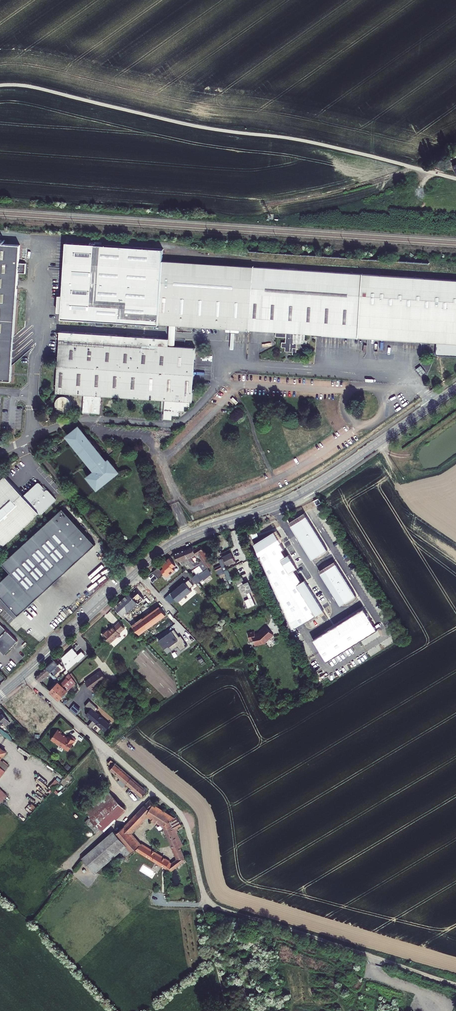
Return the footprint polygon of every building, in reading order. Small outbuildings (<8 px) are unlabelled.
[(0,243),(0,380),(9,381),(16,272),(23,272),(24,263),(17,263),(18,244),(0,243)] [(61,318),(158,324),(162,260),(163,249),(66,243),(61,318)] [(177,326),(249,330),(253,267),(162,260),(158,324),(170,325),(177,326)] [(305,334),(437,342),(455,344),(455,280),(253,267),(249,330),(276,332),(305,334)] [(60,331),(59,338),(176,346),(177,335),(177,326),(170,325),(170,335),(169,338),(60,331)] [(286,337),(286,342),(282,342),(282,347),(285,347),(285,351),(293,351),(293,354),(296,354),(297,343),(307,343),(307,340),(305,339),(305,334),(276,332),(276,336),(286,337)] [(195,347),(176,346),(59,338),(56,393),(84,395),(83,412),(99,413),(101,396),(161,400),(164,400),(164,410),(163,418),(172,418),(172,414),(179,415),(179,410),(184,410),(184,406),(189,406),(190,401),(192,402),(195,347)] [(437,342),(436,355),(455,356),(455,344),(437,342)] [(58,397),(57,398),(56,400),(55,402),(56,406),(58,408),(60,410),(63,411),(66,410),(69,408),(70,407),(70,405),(71,402),(70,400),(69,399),(67,396),(64,395),(61,396),(58,397)] [(76,430),(71,433),(68,436),(70,437),(69,438),(71,441),(72,440),(75,443),(76,442),(78,445),(77,446),(78,448),(77,448),(80,451),(81,451),(83,454),(82,454),(85,457),(88,459),(87,460),(89,463),(90,463),(91,464),(93,463),(96,467),(97,466),(98,468),(96,470),(97,471),(94,473),(93,472),(90,475),(91,475),(89,477),(90,478),(90,479),(95,486),(96,486),(97,487),(99,486),(100,486),(102,484),(102,483),(105,481),(105,482),(108,479),(111,476),(111,477),(113,476),(112,475),(115,473),(116,473),(118,471),(109,459),(106,462),(107,462),(105,464),(102,461),(103,460),(100,457),(102,456),(101,454),(99,451),(98,451),(96,448),(94,445),(93,445),(91,442),(92,442),(89,439),(87,438),(83,442),(80,439),(85,435),(83,432),(83,431),(81,428),(80,429),(79,427),(76,430)] [(54,444),(49,449),(53,454),(59,449),(54,444)] [(39,513),(42,513),(56,501),(56,500),(56,498),(49,491),(47,491),(41,484),(39,483),(38,483),(24,495),(6,476),(0,481),(0,549),(39,513)] [(0,582),(0,594),(19,615),(96,544),(63,508),(3,563),(11,572),(0,582)] [(307,517),(292,526),(312,559),(327,549),(307,517)] [(275,532),(255,544),(293,630),(324,611),(305,580),(302,582),(295,570),(297,568),(289,555),(286,556),(283,550),(285,549),(275,532)] [(185,550),(190,561),(192,560),(191,556),(196,554),(196,553),(193,546),(185,550)] [(190,561),(185,550),(174,555),(182,565),(187,563),(192,568),(195,566),(193,565),(190,561)] [(224,557),(219,560),(222,567),(235,561),(233,557),(234,557),(233,556),(231,552),(223,556),(224,557)] [(210,556),(205,559),(210,566),(214,564),(210,556)] [(173,567),(176,565),(169,557),(161,564),(164,568),(162,570),(159,567),(154,572),(159,578),(165,574),(167,577),(175,570),(173,567)] [(199,565),(198,564),(197,565),(195,566),(199,573),(205,569),(201,564),(199,565)] [(336,564),(321,573),(341,605),(355,596),(336,564)] [(242,577),(235,581),(239,589),(240,589),(243,595),(245,595),(247,599),(245,600),(248,608),(256,604),(250,592),(253,591),(250,585),(246,587),(242,577)] [(184,582),(171,593),(178,602),(192,591),(190,589),(194,585),(190,580),(185,583),(184,582)] [(127,620),(131,617),(123,608),(143,589),(138,584),(114,606),(127,620)] [(137,623),(131,617),(127,620),(127,621),(139,633),(165,614),(160,607),(137,623)] [(364,609),(313,640),(326,661),(377,629),(364,609)] [(106,630),(102,634),(110,642),(120,633),(119,632),(124,627),(120,622),(114,626),(113,626),(107,631),(106,630)] [(0,651),(4,654),(17,640),(0,624),(0,650),(0,651)] [(254,640),(255,645),(264,643),(267,640),(268,641),(272,637),(271,636),(273,634),(266,626),(260,631),(261,632),(259,634),(255,635),(255,631),(248,633),(250,641),(254,640)] [(179,637),(174,630),(159,640),(165,649),(169,646),(172,650),(176,646),(176,647),(179,646),(182,650),(188,646),(184,641),(185,641),(181,635),(179,637)] [(61,657),(66,670),(79,658),(80,659),(85,655),(83,652),(82,653),(81,652),(78,654),(72,648),(61,657)] [(46,667),(54,675),(55,674),(61,669),(57,665),(59,664),(55,659),(46,667)] [(35,676),(39,681),(48,674),(53,681),(56,678),(54,675),(46,667),(35,676)] [(101,671),(85,682),(91,690),(107,679),(101,671)] [(54,695),(71,677),(69,673),(67,676),(66,678),(60,684),(58,682),(50,691),(54,695)] [(59,699),(67,690),(75,682),(71,677),(54,695),(59,699)] [(110,683),(107,679),(91,690),(94,694),(110,683)] [(87,725),(91,728),(95,723),(101,728),(103,725),(106,729),(110,724),(95,711),(98,708),(89,701),(85,705),(90,709),(86,714),(92,719),(87,725)] [(3,720),(6,724),(9,721),(2,712),(0,714),(0,723),(3,720)] [(2,732),(10,738),(10,736),(8,733),(0,727),(0,731),(2,732)] [(63,733),(58,730),(52,740),(65,748),(68,748),(71,750),(77,740),(70,736),(68,739),(66,737),(63,735),(62,735),(63,733)] [(6,750),(0,746),(0,777),(9,765),(1,758),(6,750)] [(110,769),(126,782),(131,776),(127,772),(117,764),(114,761),(109,767),(110,769)] [(126,782),(132,788),(142,797),(148,790),(131,776),(126,782)] [(55,790),(61,782),(56,778),(50,786),(55,790)] [(1,801),(8,794),(0,786),(0,801),(1,801)] [(90,816),(94,812),(106,824),(101,828),(104,831),(127,809),(106,786),(83,808),(90,816)] [(178,858),(172,862),(168,868),(171,870),(181,863),(182,865),(188,860),(180,846),(183,844),(177,828),(179,828),(178,825),(181,824),(177,815),(174,817),(153,804),(155,801),(150,798),(123,827),(116,833),(127,845),(121,850),(126,856),(125,857),(134,852),(136,852),(138,850),(166,867),(170,861),(142,843),(141,844),(131,832),(148,814),(162,823),(178,858)] [(90,816),(101,828),(106,824),(94,812),(90,816)] [(86,821),(96,832),(101,828),(90,816),(86,821)] [(114,830),(103,839),(82,858),(85,860),(116,833),(114,830)] [(127,845),(116,833),(85,860),(95,873),(121,850),(127,845)]
